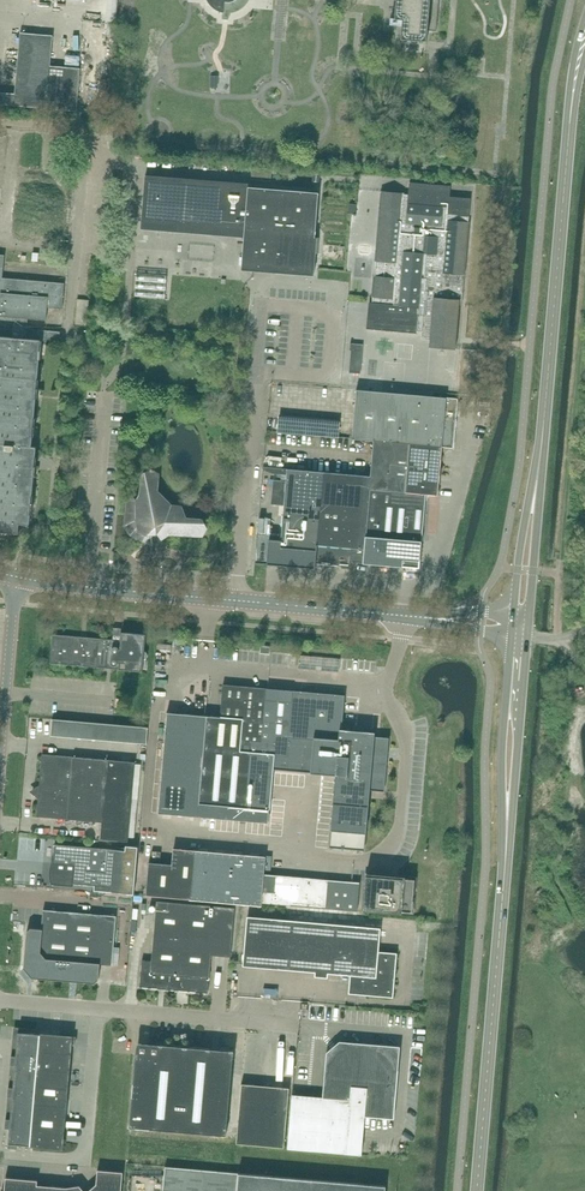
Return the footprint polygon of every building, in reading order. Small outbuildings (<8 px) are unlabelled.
[(207,2),(210,5),(213,8),(216,10),(220,12),(223,13),(222,19),(229,19),(229,13),(232,13),(236,12),(240,10),(243,8),(246,5),(248,2),(249,0),(207,0),(207,2)] [(395,18),(403,19),(401,39),(427,41),(428,30),(436,31),(439,0),(396,0),(395,18)] [(18,64),(49,66),(52,36),(20,34),(18,64)] [(46,108),(49,66),(18,64),(15,94),(14,105),(46,108)] [(76,110),(79,69),(49,66),(46,108),(76,110)] [(0,93),(0,104),(14,105),(15,94),(0,93)] [(319,254),(319,251),(320,237),(315,237),(319,193),(187,182),(145,179),(142,214),(142,221),(245,229),(243,251),(242,266),(312,272),(314,253),(319,254)] [(450,197),(451,186),(409,182),(408,194),(404,194),(404,193),(381,191),(372,297),(373,297),(372,308),(368,308),(367,329),(417,333),(417,331),(418,331),(422,331),(421,339),(431,340),(430,347),(456,349),(456,348),(455,348),(459,305),(462,305),(465,275),(470,222),(468,222),(469,216),(471,198),(450,197)] [(139,292),(171,293),(172,271),(140,270),(139,292)] [(79,293),(78,319),(91,319),(92,294),(79,293)] [(0,327),(0,366),(38,369),(41,340),(58,342),(59,342),(60,332),(38,330),(29,329),(27,329),(23,329),(0,327)] [(361,374),(363,344),(353,343),(353,344),(358,345),(357,351),(351,350),(349,373),(361,374)] [(38,369),(0,366),(0,531),(19,533),(20,523),(29,524),(35,462),(36,446),(32,446),(38,369)] [(457,398),(434,396),(356,389),(352,438),(374,440),(442,446),(453,447),(454,426),(456,425),(457,421),(455,420),(457,398)] [(438,495),(442,446),(374,440),(371,476),(370,488),(426,494),(438,495)] [(155,468),(153,466),(151,466),(149,470),(146,471),(146,477),(142,479),(140,497),(138,500),(135,498),(127,501),(125,526),(129,533),(131,532),(134,536),(143,541),(146,533),(149,535),(154,534),(156,533),(161,539),(169,534),(204,535),(208,528),(205,522),(200,522),(199,519),(186,518),(183,516),(184,514),(181,506),(172,505),(160,493),(157,493),(159,473),(154,470),(155,468)] [(316,551),(323,472),(287,469),(281,541),(269,540),(267,564),(290,566),(291,568),(297,568),(298,567),(315,568),(316,563),(315,563),(316,551)] [(363,563),(370,488),(371,476),(323,472),(316,551),(315,563),(316,563),(341,566),(342,567),(348,568),(349,566),(350,566),(351,562),(363,563)] [(419,567),(426,494),(370,488),(363,563),(401,566),(402,568),(408,568),(409,567),(419,567)] [(261,523),(260,532),(274,533),(274,524),(261,523)] [(144,651),(146,634),(122,632),(121,640),(113,640),(99,638),(87,637),(80,637),(61,635),(53,634),(52,644),(51,656),(50,663),(106,668),(112,669),(143,671),(144,660),(146,659),(147,657),(148,655),(147,653),(146,652),(144,651)] [(270,722),(271,702),(272,700),(266,700),(267,689),(223,686),(220,718),(270,722)] [(292,691),(291,702),(288,736),(337,740),(338,729),(342,730),(345,696),(292,691)] [(337,740),(288,736),(291,702),(272,700),(271,702),(270,722),(268,737),(276,738),(273,769),(337,775),(338,761),(386,765),(389,738),(379,737),(368,736),(368,737),(361,736),(361,732),(342,730),(338,729),(337,740)] [(207,717),(167,713),(162,763),(203,767),(207,717)] [(151,740),(153,722),(56,714),(55,733),(107,737),(107,747),(139,750),(139,739),(151,740)] [(270,809),(273,769),(276,738),(268,737),(270,722),(220,718),(207,717),(203,767),(200,804),(270,809)] [(135,762),(104,759),(42,754),(40,782),(40,785),(34,788),(34,794),(36,796),(38,799),(37,816),(102,822),(101,839),(128,841),(135,762)] [(384,791),(386,765),(338,761),(337,775),(331,847),(364,850),(369,790),(384,791)] [(200,804),(203,767),(162,763),(158,814),(199,817),(200,804)] [(270,809),(200,804),(199,817),(268,825),(270,809)] [(125,851),(55,844),(54,856),(53,858),(52,860),(51,862),(51,864),(50,866),(50,868),(50,871),(50,874),(50,876),(50,879),(51,882),(52,885),(73,887),(74,884),(94,885),(94,891),(134,894),(138,846),(126,845),(125,851)] [(191,901),(195,853),(173,852),(172,868),(149,866),(146,897),(191,901)] [(160,861),(161,853),(152,852),(151,860),(160,861)] [(261,903),(264,874),(265,858),(196,852),(195,853),(191,901),(261,907),(261,903)] [(307,907),(310,879),(264,874),(261,903),(307,907)] [(415,879),(366,875),(363,908),(412,912),(415,879)] [(359,883),(310,879),(307,907),(357,911),(360,882),(359,882),(359,883)] [(230,957),(235,908),(157,901),(152,961),(142,960),(140,987),(159,988),(158,993),(159,993),(159,994),(160,995),(161,995),(162,995),(163,995),(164,994),(164,993),(165,989),(208,993),(211,955),(230,957)] [(112,965),(116,916),(43,910),(42,929),(31,928),(27,931),(24,968),(32,978),(71,981),(77,981),(95,983),(99,980),(100,964),(112,965)] [(380,928),(259,918),(248,917),(243,965),(351,975),(350,987),(356,987),(356,993),(393,997),(396,954),(378,952),(380,928)] [(417,993),(426,991),(424,981),(415,982),(417,993)] [(15,1064),(14,1080),(68,1084),(71,1044),(74,1045),(75,1038),(72,1038),(72,1037),(26,1033),(26,1030),(19,1029),(19,1032),(18,1032),(16,1057),(13,1056),(12,1063),(15,1064)] [(394,1119),(400,1047),(340,1041),(327,1052),(323,1098),(292,1095),(288,1148),(361,1154),(365,1116),(394,1119)] [(234,1051),(204,1048),(161,1044),(160,1056),(136,1054),(130,1127),(226,1135),(234,1051)] [(13,1095),(13,1096),(66,1100),(68,1084),(14,1080),(13,1088),(10,1088),(10,1095),(13,1095)] [(289,1088),(253,1085),(241,1084),(236,1143),(284,1147),(289,1088)] [(10,1127),(8,1143),(9,1144),(9,1147),(16,1147),(16,1144),(62,1148),(66,1100),(13,1096),(11,1120),(8,1120),(7,1126),(10,1127)] [(163,1164),(161,1190),(235,1190),(237,1171),(234,1171),(163,1164)] [(123,1172),(98,1170),(96,1184),(102,1190),(121,1190),(123,1172)] [(386,1186),(237,1171),(235,1190),(385,1190),(386,1186)] [(37,1185),(37,1180),(6,1177),(4,1190),(37,1190),(37,1185)]
